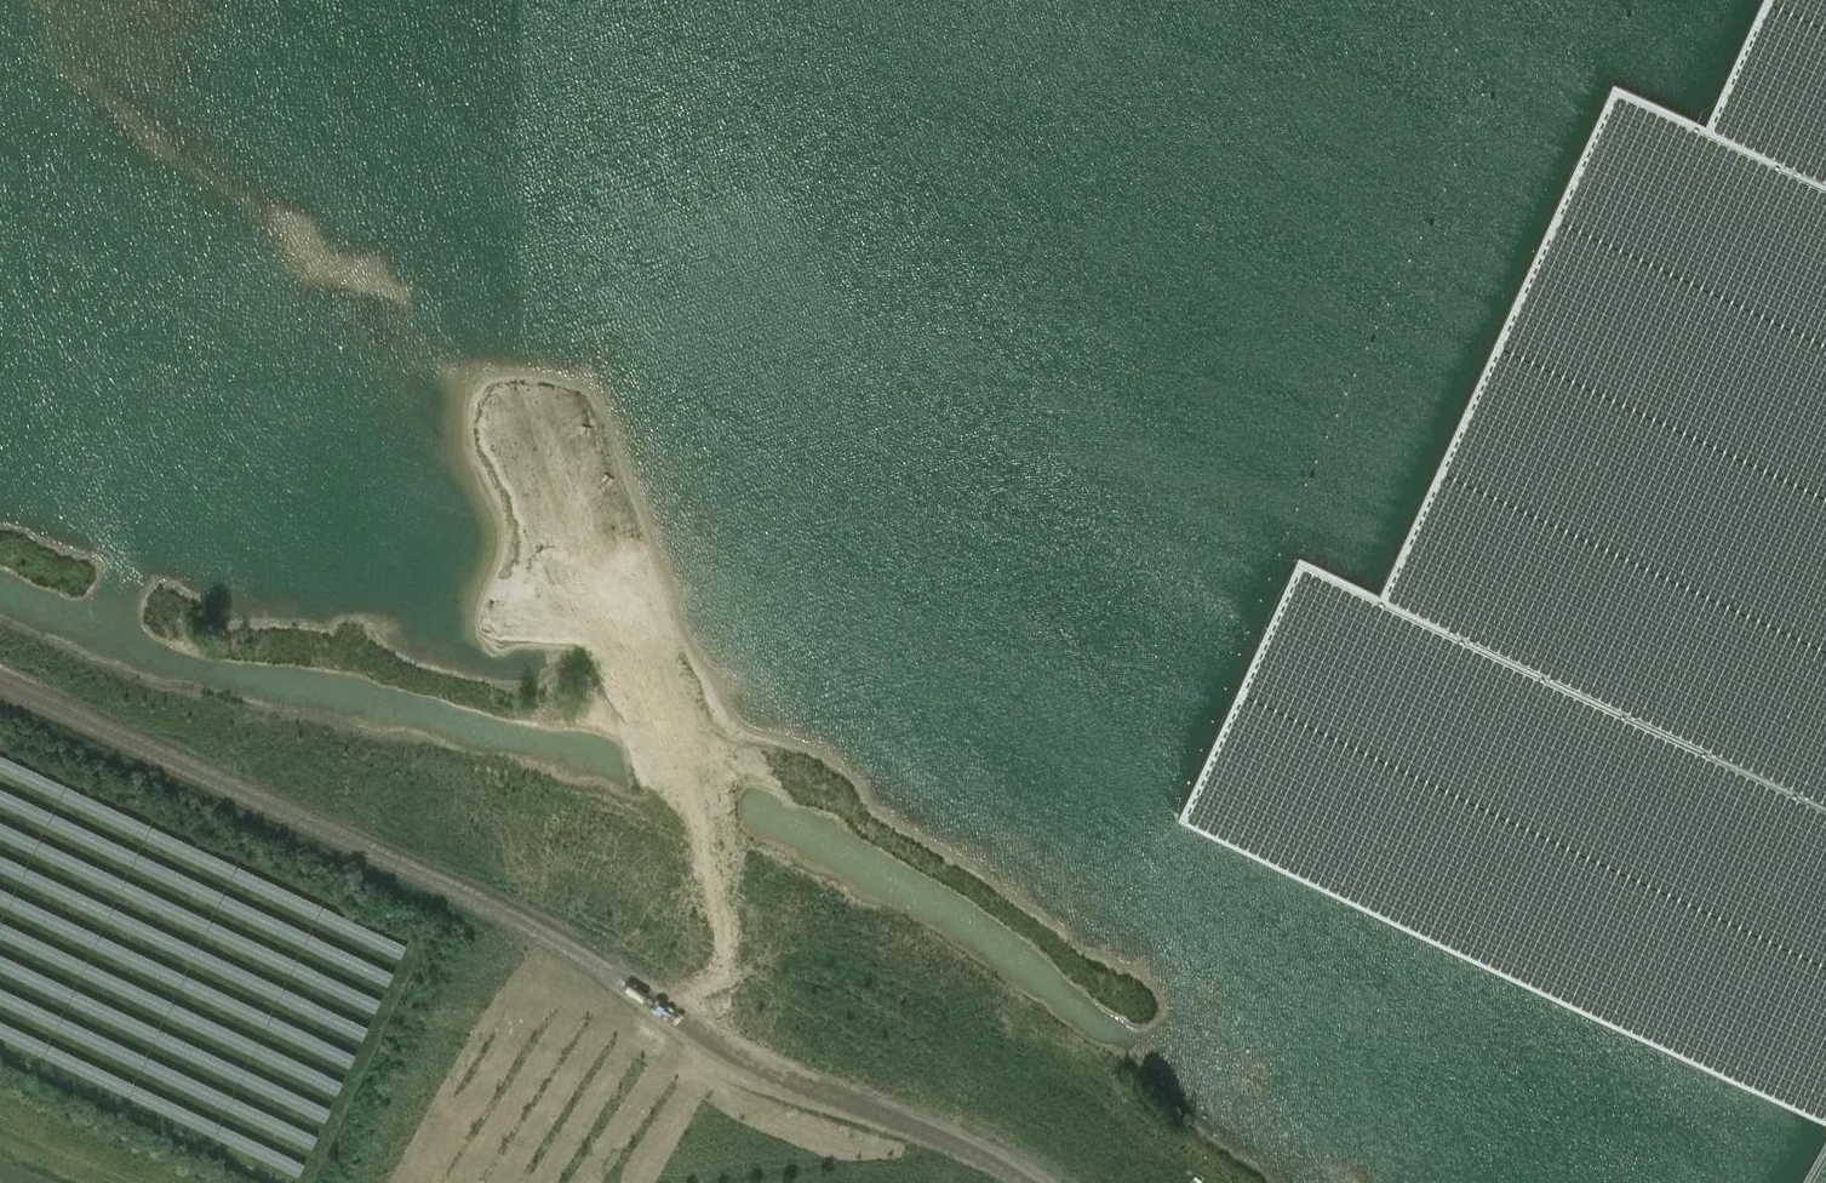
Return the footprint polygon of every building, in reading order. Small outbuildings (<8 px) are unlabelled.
[(20,795),(0,785),(0,803),(13,809),(20,795)]
